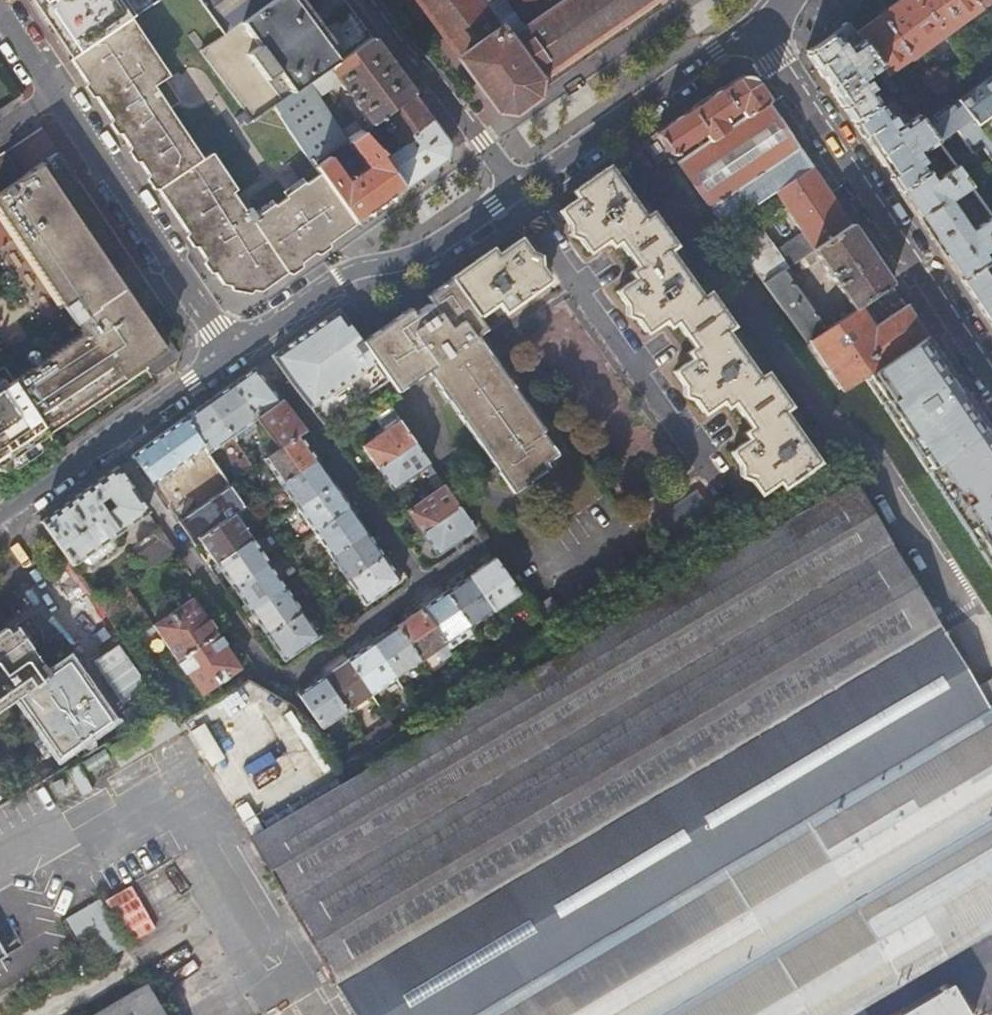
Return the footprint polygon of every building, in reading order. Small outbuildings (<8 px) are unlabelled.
[(70,57),(128,18),(153,2),(151,0),(32,0),(70,57)] [(225,35),(238,25),(271,0),(201,0),(225,35)] [(238,25),(254,47),(245,54),(263,78),(272,71),(290,95),(303,85),(328,67),(371,36),(344,0),(271,0),(238,25)] [(653,0),(568,0),(508,40),(478,0),(418,0),(499,109),(513,111),(536,95),(538,82),(536,80),(653,0)] [(863,28),(871,51),(883,68),(889,76),(981,9),(975,0),(900,0),(863,28)] [(981,9),(991,1),(991,0),(975,0),(981,9)] [(70,57),(108,113),(151,84),(165,74),(128,18),(70,57)] [(883,68),(871,51),(863,41),(848,52),(845,48),(848,45),(847,43),(859,35),(851,24),(834,35),(835,33),(807,51),(855,121),(879,105),(873,95),(879,91),(876,88),(873,90),(868,82),(865,85),(863,81),(883,68)] [(371,36),(328,67),(345,91),(343,93),(345,95),(347,93),(354,88),(359,94),(351,99),(369,124),(378,117),(412,93),(371,36)] [(926,126),(937,142),(956,131),(968,147),(978,139),(991,159),(991,76),(926,126)] [(740,109),(745,117),(769,102),(755,82),(751,78),(748,77),(744,77),(739,78),(655,133),(670,154),(671,154),(705,133),(710,140),(728,128),(723,121),(740,109)] [(904,81),(896,86),(900,92),(910,105),(917,99),(917,93),(911,83),(904,81)] [(159,189),(203,160),(151,84),(108,113),(122,134),(159,189)] [(290,95),(274,106),(313,161),(344,140),(303,85),(290,95)] [(885,87),(879,91),(873,95),(879,105),(892,97),(885,87)] [(354,88),(347,93),(351,99),(359,94),(354,88)] [(390,169),(404,189),(447,158),(449,143),(412,93),(378,117),(381,121),(383,120),(403,146),(397,150),(404,159),(390,169)] [(769,102),(745,117),(728,128),(710,140),(676,161),(698,192),(724,228),(748,212),(775,194),(813,168),(769,102)] [(889,119),(879,105),(855,121),(902,191),(929,173),(932,170),(924,157),(921,159),(918,154),(937,142),(926,126),(919,117),(897,131),(894,127),(889,119)] [(893,117),(889,119),(894,127),(898,124),(893,117)] [(322,174),(356,223),(404,189),(390,169),(380,154),(381,151),(362,131),(348,141),(366,167),(348,180),(330,155),(315,165),(322,174)] [(655,133),(643,142),(658,162),(670,154),(655,133)] [(949,158),(944,151),(932,159),(938,166),(949,158)] [(230,285),(261,291),(356,223),(322,174),(254,220),(247,211),(243,213),(225,188),(230,185),(210,156),(203,160),(159,189),(223,284),(230,285)] [(676,161),(675,160),(663,169),(686,201),(698,192),(676,161)] [(150,316),(62,185),(46,162),(0,193),(0,204),(87,335),(15,383),(50,435),(148,369),(149,368),(147,365),(166,351),(145,319),(150,316)] [(902,191),(962,280),(988,263),(983,255),(991,248),(991,216),(971,231),(962,218),(965,215),(962,209),(958,212),(950,200),(970,187),(955,166),(934,181),(929,173),(902,191)] [(782,486),(816,463),(787,421),(780,412),(787,407),(764,375),(757,380),(723,331),(730,326),(707,295),(700,299),(665,250),(672,246),(649,214),(643,218),(606,167),(572,192),(577,198),(559,211),(569,224),(569,234),(579,238),(588,251),(606,238),(611,244),(619,239),(638,266),(630,272),(635,279),(617,292),(626,304),(626,314),(637,319),(645,331),(664,319),(668,325),(677,320),(694,346),(687,352),(691,359),(674,371),(684,385),(684,395),(693,398),(702,412),(720,400),(725,406),(734,401),(753,428),(745,434),(749,440),(732,453),(741,466),(741,476),(751,480),(760,492),(778,480),(782,486)] [(852,225),(813,168),(775,194),(801,234),(777,250),(748,212),(724,228),(765,284),(784,271),(794,264),(852,225)] [(892,284),(852,225),(794,264),(798,271),(817,258),(815,256),(817,255),(854,310),(859,307),(892,284)] [(451,278),(485,324),(547,280),(538,267),(537,257),(527,253),(518,240),(495,256),(490,250),(451,278)] [(962,280),(991,325),(991,261),(991,260),(988,263),(962,280)] [(784,271),(765,284),(807,342),(835,323),(830,316),(821,323),(784,271)] [(483,332),(489,328),(485,324),(451,278),(366,340),(360,344),(390,384),(395,380),(402,390),(432,369),(483,332)] [(230,285),(234,292),(250,294),(254,290),(230,285)] [(859,307),(854,310),(835,323),(807,342),(834,379),(843,391),(864,378),(898,357),(927,337),(906,305),(872,327),(859,307)] [(390,384),(360,344),(357,341),(363,336),(344,309),(277,357),(327,428),(390,384)] [(154,313),(150,316),(145,319),(166,351),(147,365),(149,368),(148,369),(152,373),(181,353),(154,313)] [(552,429),(483,332),(432,369),(519,491),(556,467),(552,460),(562,452),(548,432),(552,429)] [(360,344),(366,340),(363,336),(357,341),(360,344)] [(926,472),(989,430),(927,337),(898,357),(864,378),(926,472)] [(280,400),(255,367),(231,384),(256,417),(280,400)] [(1,467),(4,471),(23,458),(53,439),(50,435),(15,383),(6,369),(0,372),(0,468),(1,467)] [(207,401),(232,435),(256,418),(256,417),(231,384),(207,401)] [(299,434),(303,431),(280,400),(256,417),(256,418),(279,448),(299,434)] [(207,452),(232,435),(207,401),(183,418),(203,447),(207,452)] [(362,446),(377,468),(414,441),(389,405),(373,416),(384,430),(362,446)] [(183,418),(132,455),(152,484),(203,447),(183,418)] [(926,472),(941,493),(991,458),(991,433),(989,430),(926,472)] [(280,483),(316,458),(299,434),(279,448),(263,459),(280,483)] [(393,489),(430,464),(414,441),(377,468),(393,489)] [(155,489),(207,452),(203,447),(152,484),(155,489)] [(235,514),(245,507),(229,483),(207,452),(155,489),(193,543),(199,539),(235,514)] [(333,483),(316,458),(280,483),(298,507),(333,483)] [(941,493),(958,519),(991,495),(991,458),(941,493)] [(148,512),(116,466),(41,521),(72,565),(148,512)] [(330,971),(337,983),(942,627),(855,482),(250,839),(256,849),(269,870),(281,891),(293,910),(305,931),(318,951),(330,971)] [(350,506),(333,483),(298,507),(314,532),(350,506)] [(407,510),(423,532),(459,507),(444,484),(407,510)] [(657,552),(711,515),(712,514),(696,492),(650,524),(652,526),(647,529),(653,536),(648,540),(657,552)] [(958,519),(991,569),(991,495),(958,519)] [(367,530),(350,506),(314,532),(331,556),(367,530)] [(439,554),(474,529),(459,507),(423,532),(439,554)] [(216,564),(252,539),(235,514),(199,539),(216,564)] [(348,579),(383,554),(367,530),(331,556),(348,579)] [(233,588),(269,563),(252,539),(216,564),(233,588)] [(401,579),(383,554),(348,579),(365,604),(401,579)] [(495,610),(520,593),(495,558),(470,575),(495,610)] [(250,612),(286,587),(269,563),(233,588),(250,612)] [(495,610),(470,575),(446,592),(471,627),(495,610)] [(250,612),(267,636),(303,611),(286,587),(250,612)] [(471,627),(446,592),(421,609),(446,644),(471,627)] [(178,660),(217,633),(193,599),(154,626),(178,660)] [(397,626),(422,661),(446,644),(421,609),(397,626)] [(303,611),(267,636),(284,661),(319,636),(303,611)] [(0,636),(0,716),(25,698),(53,679),(15,626),(0,636)] [(373,642),(397,678),(422,661),(397,626),(373,642)] [(337,983),(349,1003),(356,1014),(473,1014),(991,709),(976,685),(942,627),(337,983)] [(240,667),(217,633),(178,660),(202,695),(240,667)] [(348,659),(373,695),(397,678),(373,642),(348,659)] [(348,659),(324,676),(348,712),(373,695),(348,659)] [(76,662),(53,679),(25,698),(65,754),(116,719),(76,662)] [(298,694),(323,730),(348,712),(324,676),(298,694)] [(186,720),(209,764),(273,731),(250,687),(186,720)] [(991,817),(991,709),(473,1014),(659,1014),(991,817)] [(391,723),(367,739),(372,747),(396,730),(391,723)] [(372,747),(367,739),(366,738),(340,755),(347,764),(372,747)] [(254,776),(278,760),(271,748),(246,764),(254,776)] [(659,1014),(850,1014),(991,929),(991,817),(659,1014)] [(0,927),(0,963),(16,954),(0,927)] [(96,1014),(166,1014),(148,985),(96,1014)] [(905,1014),(974,1014),(955,986),(905,1014)]
